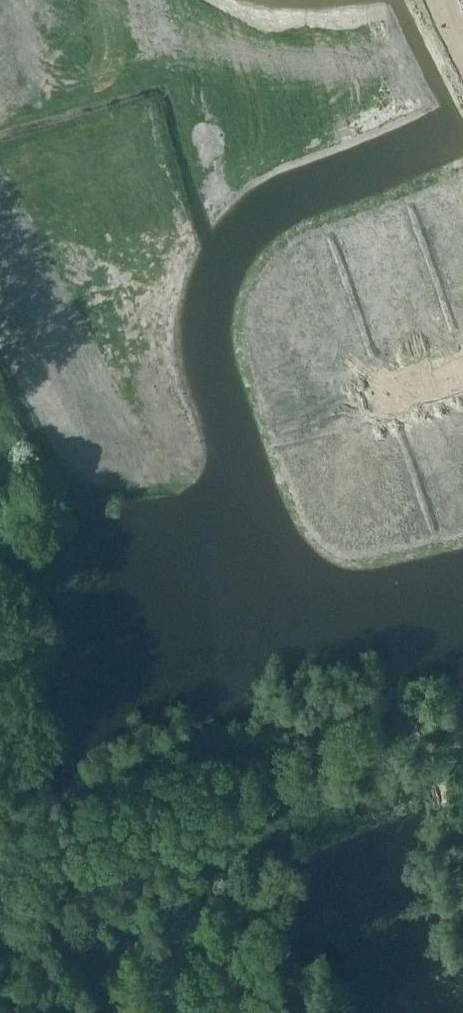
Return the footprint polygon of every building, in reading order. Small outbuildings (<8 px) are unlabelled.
[(411,283),(378,295),(394,342),(428,330),(411,283)]
